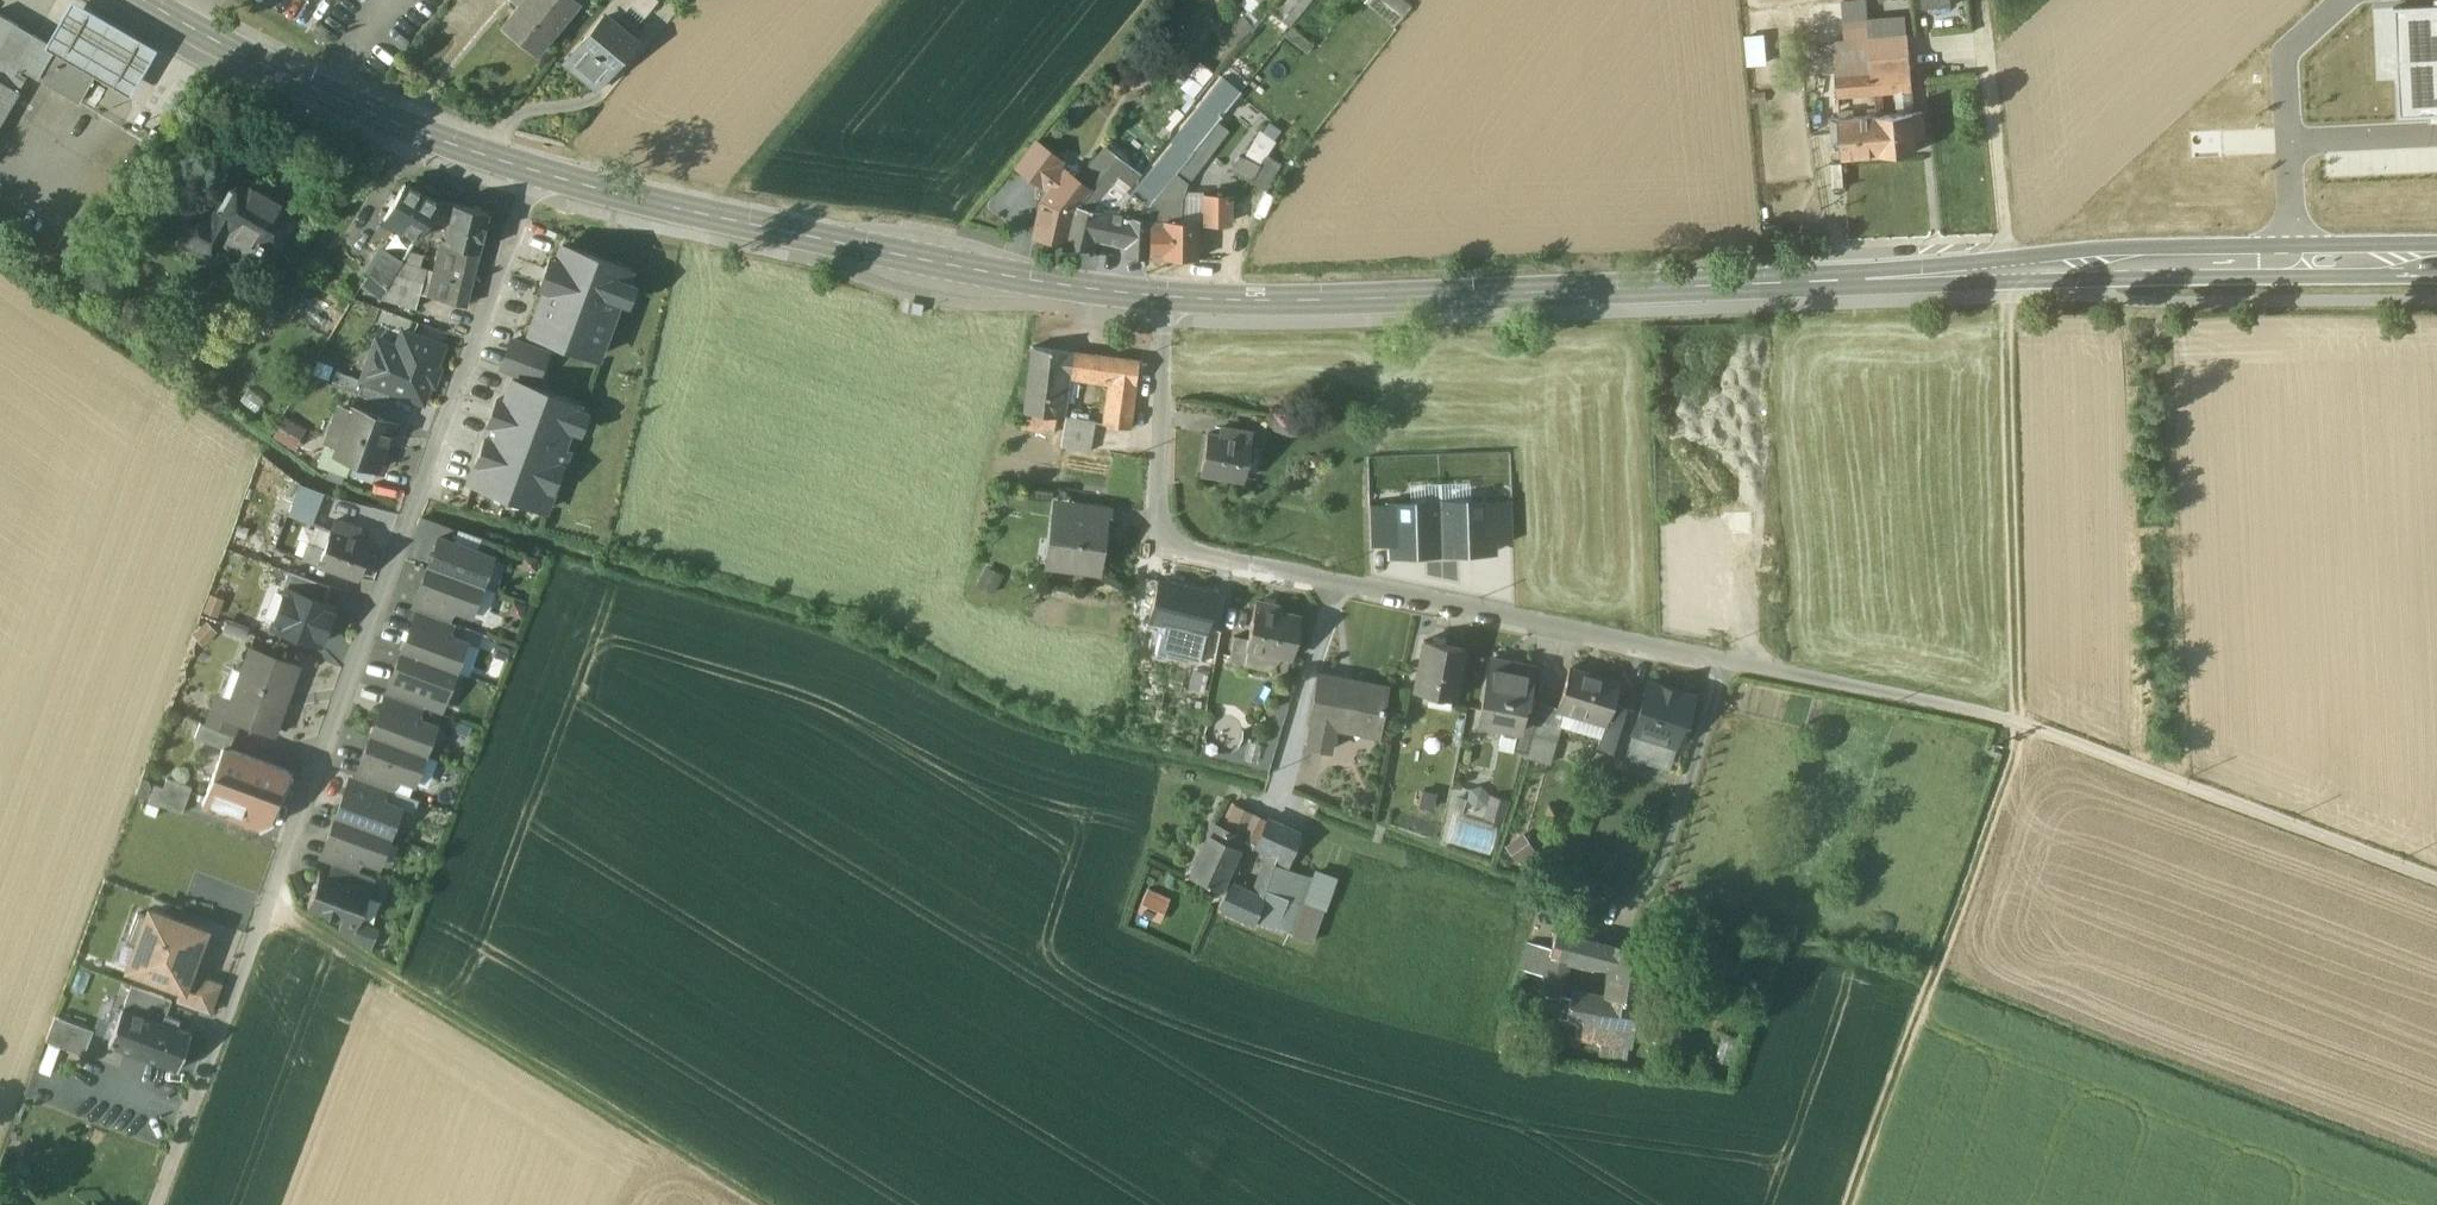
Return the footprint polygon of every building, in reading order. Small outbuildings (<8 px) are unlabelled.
[(72,0),(45,45),(129,93),(155,49),(72,0)] [(501,27),(535,55),(577,4),(571,0),(523,0),(519,5),(501,27)] [(643,16),(657,0),(624,0),(643,16)] [(1278,14),(1290,25),(1311,0),(1290,0),(1278,14)] [(1365,4),(1395,28),(1413,6),(1406,0),(1368,0),(1365,4)] [(1902,9),(1913,8),(1913,0),(1901,0),(1902,9)] [(2393,7),(2400,117),(2436,115),(2436,5),(2393,7)] [(0,13),(0,78),(19,90),(29,73),(78,102),(94,75),(42,46),(46,39),(0,13)] [(1218,31),(1231,46),(1252,27),(1239,13),(1218,31)] [(634,39),(604,15),(566,62),(596,87),(634,39)] [(1767,32),(1747,33),(1749,62),(1768,61),(1767,32)] [(1909,35),(1871,38),(1875,92),(1913,89),(1911,68),(1909,35)] [(1871,38),(1834,41),(1838,95),(1875,92),(1871,38)] [(0,78),(0,122),(19,90),(0,78)] [(1215,88),(1177,136),(1180,138),(1177,141),(1176,141),(1166,153),(1181,165),(1194,149),(1217,121),(1232,102),(1215,88)] [(1924,112),(1915,113),(1917,134),(1926,133),(1924,112)] [(1915,113),(1878,116),(1882,154),(1918,151),(1917,134),(1915,113)] [(1878,116),(1840,118),(1842,140),(1844,158),(1882,154),(1878,116)] [(1840,118),(1833,119),(1835,141),(1842,140),(1840,118)] [(1217,121),(1194,149),(1203,156),(1226,128),(1217,121)] [(1235,171),(1274,193),(1289,168),(1266,154),(1276,138),(1260,129),(1235,171)] [(1131,158),(1136,151),(1115,136),(1110,143),(1131,158)] [(1062,160),(1036,141),(1017,167),(1043,186),(1058,165),(1062,160)] [(1104,146),(1078,179),(1090,188),(1117,156),(1105,146),(1104,147),(1104,146)] [(1166,153),(1129,195),(1134,199),(1124,214),(1149,219),(1151,202),(1164,186),(1181,165),(1166,153)] [(1090,188),(1076,204),(1092,208),(1115,181),(1120,178),(1130,186),(1140,173),(1117,156),(1090,188)] [(1058,165),(1043,186),(1050,191),(1041,202),(1034,234),(1035,234),(1035,235),(1065,242),(1072,209),(1076,204),(1090,188),(1078,179),(1058,165)] [(185,240),(197,247),(210,255),(216,245),(225,230),(271,257),(298,211),(238,176),(213,220),(201,212),(185,240)] [(1120,178),(1115,181),(1092,208),(1108,212),(1130,186),(1120,178)] [(438,202),(404,183),(384,216),(418,237),(428,220),(438,202)] [(1229,197),(1203,197),(1202,223),(1229,223),(1229,197)] [(455,203),(439,200),(438,202),(428,220),(449,226),(455,203)] [(487,210),(455,203),(449,226),(445,243),(478,249),(487,210)] [(1092,208),(1076,204),(1072,209),(1065,242),(1066,242),(1091,248),(1094,238),(1101,240),(1108,212),(1092,208)] [(1149,219),(1124,214),(1116,212),(1115,214),(1108,212),(1101,240),(1124,245),(1123,255),(1149,257),(1149,219)] [(1196,221),(1149,219),(1149,257),(1196,259),(1196,221)] [(478,249),(445,243),(442,256),(439,255),(435,271),(429,296),(466,305),(478,249)] [(629,269),(562,245),(556,261),(549,259),(540,284),(547,286),(530,332),(597,356),(629,269)] [(428,269),(403,261),(387,288),(386,289),(382,298),(416,308),(420,294),(428,269)] [(428,269),(420,294),(429,296),(435,271),(428,269)] [(386,289),(368,274),(363,283),(382,298),(386,289)] [(403,331),(396,350),(387,354),(373,350),(362,380),(390,390),(423,402),(443,346),(403,331)] [(547,353),(512,340),(501,368),(537,381),(547,353)] [(1068,351),(1033,346),(1024,411),(1060,416),(1065,373),(1068,351)] [(1138,361),(1096,355),(1068,351),(1065,373),(1110,379),(1104,423),(1130,428),(1135,383),(1138,361)] [(390,390),(362,380),(337,371),(332,384),(386,404),(390,390)] [(579,404),(512,379),(504,401),(498,398),(488,423),(491,424),(469,482),(545,510),(567,450),(563,448),(579,404)] [(339,406),(326,442),(337,446),(350,411),(339,406)] [(394,421),(352,406),(350,411),(337,446),(334,453),(351,459),(377,468),(394,421)] [(1090,449),(1096,421),(1066,417),(1061,445),(1090,449)] [(285,418),(275,435),(290,444),(300,427),(285,418)] [(1251,432),(1228,428),(1226,436),(1207,433),(1201,472),(1243,479),(1251,432)] [(326,442),(318,463),(346,473),(351,459),(334,453),(337,446),(326,442)] [(300,484),(286,478),(275,505),(290,510),(300,484)] [(324,492),(300,483),(300,484),(290,510),(288,514),(312,523),(324,492)] [(1103,522),(1079,519),(1082,502),(1058,498),(1052,540),(1057,540),(1057,564),(1097,569),(1103,524),(1103,522)] [(1511,500),(1493,501),(1494,542),(1512,542),(1511,500)] [(1495,552),(1494,542),(1493,501),(1440,503),(1442,554),(1495,552)] [(1110,505),(1082,502),(1079,519),(1103,522),(1103,524),(1107,525),(1110,505)] [(1389,556),(1442,554),(1440,503),(1388,504),(1389,546),(1389,556)] [(1371,546),(1389,546),(1388,504),(1370,505),(1371,546)] [(303,558),(319,563),(318,564),(358,578),(371,543),(346,534),(349,524),(335,519),(331,530),(318,525),(311,544),(309,543),(301,540),(297,552),(304,555),(303,558)] [(492,557),(438,538),(428,566),(481,586),(492,557)] [(247,563),(236,559),(229,575),(241,579),(247,563)] [(481,586),(428,566),(418,594),(455,608),(471,614),(481,586)] [(330,586),(289,570),(282,587),(286,589),(287,588),(324,601),(330,586)] [(1215,595),(1161,582),(1151,621),(1165,624),(1205,635),(1215,595)] [(324,601),(287,588),(286,589),(273,626),(320,643),(334,605),(324,601)] [(455,608),(419,595),(414,608),(419,610),(450,621),(455,608)] [(450,621),(419,610),(414,623),(450,636),(455,623),(450,621)] [(1300,620),(1256,610),(1250,639),(1248,649),(1280,656),(1292,659),(1300,620)] [(219,627),(199,619),(194,632),(213,640),(219,627)] [(414,623),(412,623),(402,651),(455,671),(466,642),(450,636),(414,623)] [(1198,659),(1205,635),(1165,624),(1162,634),(1161,633),(1157,650),(1165,653),(1166,651),(1198,659)] [(1250,639),(1234,636),(1229,664),(1278,672),(1280,656),(1248,649),(1250,639)] [(1464,649),(1425,642),(1415,692),(1454,699),(1464,649)] [(299,666),(249,648),(241,670),(241,671),(250,674),(240,702),(234,716),(240,718),(239,720),(274,733),(299,666)] [(455,671),(402,651),(391,679),(428,693),(445,699),(455,671)] [(1533,668),(1491,660),(1479,723),(1517,730),(1519,730),(1524,703),(1527,703),(1527,700),(1533,668)] [(233,667),(222,696),(240,702),(250,674),(241,671),(241,670),(233,667)] [(1617,684),(1569,670),(1558,708),(1560,709),(1606,722),(1611,704),(1617,684)] [(1387,686),(1318,674),(1306,748),(1331,752),(1336,720),(1379,728),(1387,686)] [(428,693),(393,680),(388,693),(423,706),(428,693)] [(1674,690),(1663,686),(1662,685),(1662,686),(1648,682),(1638,712),(1633,730),(1635,731),(1674,743),(1682,715),(1685,716),(1692,695),(1675,690),(1675,689),(1674,690)] [(423,706),(388,693),(383,707),(419,720),(423,706)] [(222,696),(222,695),(216,698),(212,708),(234,716),(240,702),(222,696)] [(1542,702),(1527,700),(1527,703),(1524,703),(1519,730),(1517,730),(1514,749),(1526,753),(1541,704),(1542,702)] [(1558,708),(1541,704),(1532,735),(1551,740),(1551,739),(1560,709),(1558,708)] [(1624,708),(1611,704),(1606,722),(1599,745),(1611,749),(1624,708)] [(383,707),(381,706),(371,734),(424,754),(435,726),(419,720),(383,707)] [(234,716),(212,708),(206,725),(233,735),(239,720),(240,718),(234,716)] [(1624,708),(1611,749),(1628,754),(1635,731),(1633,730),(1638,712),(1624,708)] [(206,725),(200,722),(194,737),(222,747),(223,746),(228,748),(233,735),(206,725)] [(424,754),(371,734),(360,763),(362,763),(397,777),(414,783),(424,754)] [(1551,740),(1532,735),(1526,753),(1525,757),(1550,765),(1557,740),(1551,739),(1551,740)] [(228,748),(223,746),(222,747),(202,804),(259,825),(268,821),(282,782),(284,782),(288,770),(228,748)] [(397,777),(362,763),(357,777),(388,788),(392,790),(397,777)] [(357,777),(352,775),(348,788),(383,802),(388,788),(357,777)] [(191,787),(166,778),(163,788),(154,785),(148,800),(181,813),(191,787)] [(348,788),(346,788),(335,816),(389,836),(399,808),(383,802),(348,788)] [(1511,803),(1496,798),(1489,818),(1505,823),(1511,803)] [(1270,820),(1224,800),(1208,836),(1239,849),(1242,841),(1258,848),(1270,820)] [(1448,844),(1490,857),(1499,829),(1457,815),(1448,844)] [(389,836),(335,816),(325,844),(362,858),(378,864),(389,836)] [(1303,834),(1288,828),(1270,820),(1258,848),(1267,852),(1251,888),(1265,894),(1277,866),(1287,870),(1303,834)] [(1239,849),(1208,836),(1191,875),(1221,889),(1239,849)] [(362,858),(327,845),(322,858),(332,862),(357,872),(362,858)] [(357,872),(332,862),(327,876),(366,890),(371,877),(357,872)] [(1336,876),(1315,869),(1292,936),(1313,943),(1336,876)] [(327,876),(319,873),(307,906),(341,919),(357,925),(358,923),(369,891),(366,890),(327,876)] [(1251,888),(1233,880),(1220,908),(1253,922),(1265,894),(1251,888)] [(1139,912),(1158,921),(1169,897),(1149,888),(1139,912)] [(204,931),(150,911),(148,917),(137,913),(127,940),(138,944),(129,968),(181,988),(183,988),(188,973),(204,931)] [(377,930),(358,923),(357,925),(341,919),(338,928),(370,948),(377,930)] [(1554,932),(1546,973),(1531,970),(1527,990),(1552,995),(1554,984),(1560,985),(1562,974),(1584,978),(1587,964),(1592,965),(1597,941),(1554,932)] [(1646,950),(1597,941),(1592,965),(1611,969),(1606,996),(1635,1002),(1646,950)] [(220,984),(188,973),(183,988),(181,988),(176,1001),(209,1013),(220,984)] [(171,999),(131,984),(122,1007),(162,1023),(171,999)] [(1557,993),(1553,1016),(1550,1030),(1598,1040),(1602,1023),(1630,1028),(1635,1002),(1606,996),(1571,989),(1570,996),(1557,993)] [(162,1023),(122,1007),(108,1044),(177,1070),(191,1033),(162,1023)] [(93,1030),(54,1015),(45,1040),(84,1055),(93,1030)] [(1734,1036),(1721,1032),(1712,1060),(1725,1064),(1734,1036)] [(70,1076),(51,1069),(47,1082),(66,1089),(70,1076)]
